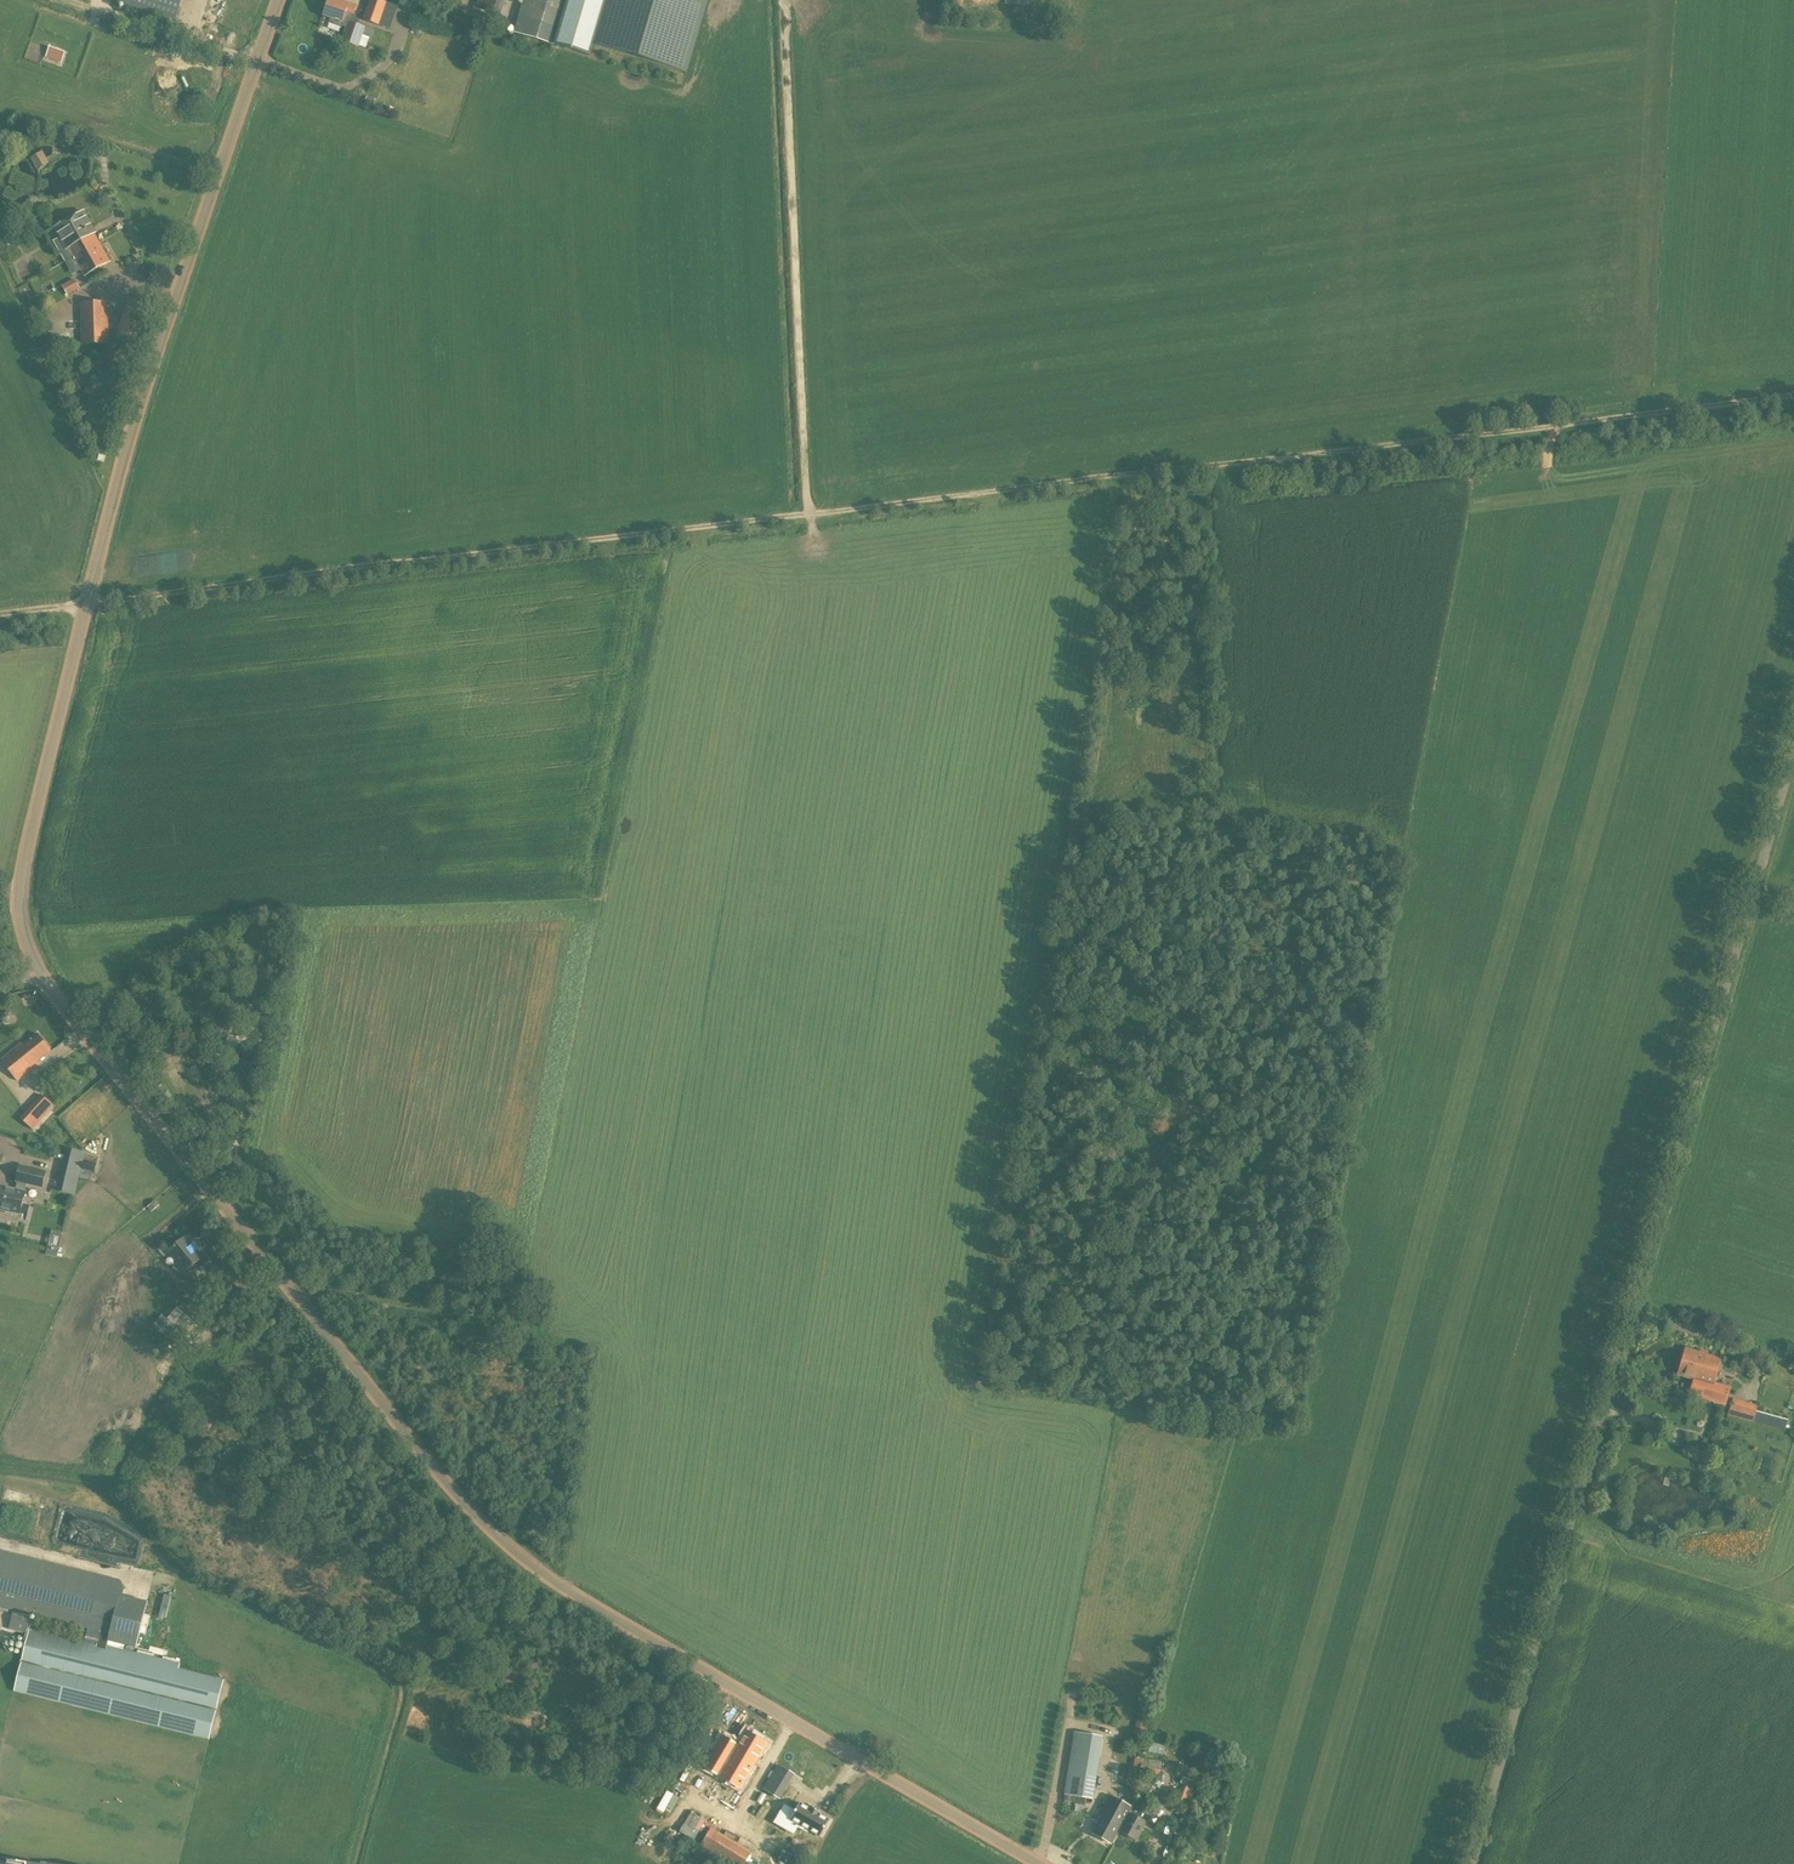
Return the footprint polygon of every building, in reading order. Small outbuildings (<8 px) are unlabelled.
[(182,0),(115,0),(114,1),(175,21),(182,0)] [(339,0),(329,0),(323,16),(331,18),(329,23),(341,27),(342,26),(347,27),(342,41),(359,47),(366,27),(358,25),(360,20),(355,18),(356,15),(354,15),(357,5),(349,2),(349,3),(339,0)] [(393,5),(380,0),(369,0),(362,20),(380,26),(382,21),(387,22),(393,5)] [(475,7),(500,16),(506,0),(478,0),(475,7)] [(514,33),(555,45),(563,18),(568,0),(524,0),(514,33)] [(684,70),(704,0),(601,0),(589,42),(684,70)] [(65,53),(48,47),(45,57),(61,63),(65,53)] [(37,169),(49,163),(42,151),(31,157),(37,169)] [(66,249),(69,248),(95,234),(96,232),(84,211),(54,228),(66,249)] [(0,228),(0,230),(2,240),(11,239),(9,226),(0,228)] [(95,234),(69,248),(85,276),(110,262),(95,234)] [(68,295),(80,288),(75,279),(63,285),(68,295)] [(136,345),(149,304),(129,297),(115,337),(136,345)] [(82,345),(110,344),(108,301),(80,302),(82,345)] [(222,1011),(236,1018),(241,1008),(226,1001),(222,1011)] [(51,1050),(37,1033),(23,1044),(22,1042),(1,1059),(18,1081),(39,1064),(37,1062),(51,1050)] [(33,1129),(54,1105),(41,1094),(20,1117),(33,1129)] [(97,1162),(80,1158),(78,1169),(80,1169),(78,1178),(90,1181),(92,1172),(94,1172),(97,1162)] [(18,1180),(16,1189),(0,1185),(0,1211),(5,1212),(6,1208),(20,1212),(27,1182),(42,1185),(45,1170),(19,1164),(16,1179),(18,1180)] [(185,1272),(203,1257),(186,1236),(168,1251),(185,1272)] [(58,1250),(47,1248),(46,1254),(56,1257),(58,1250)] [(201,1303),(212,1293),(191,1269),(181,1277),(201,1303)] [(180,1340),(203,1312),(186,1297),(158,1330),(170,1341),(174,1336),(180,1340)] [(1677,1374),(1694,1379),(1689,1395),(1725,1406),(1731,1387),(1714,1382),(1721,1358),(1685,1347),(1677,1374)] [(1785,1430),(1788,1420),(1756,1411),(1758,1405),(1732,1398),(1728,1414),(1785,1430)] [(148,1601),(123,1595),(124,1589),(119,1579),(115,1577),(0,1549),(0,1607),(14,1610),(9,1629),(26,1633),(27,1627),(28,1627),(31,1615),(99,1632),(97,1642),(29,1625),(13,1691),(209,1740),(224,1680),(178,1668),(180,1663),(112,1646),(113,1642),(136,1648),(148,1601)] [(1145,1735),(1148,1723),(1136,1721),(1134,1732),(1145,1735)] [(723,1734),(713,1751),(729,1760),(734,1752),(754,1763),(756,1760),(766,1743),(746,1731),(739,1744),(723,1734)] [(1093,1799),(1102,1736),(1074,1732),(1064,1794),(1065,1795),(1063,1801),(1086,1804),(1087,1798),(1093,1799)] [(713,1751),(704,1766),(740,1787),(754,1763),(734,1752),(729,1760),(713,1751)] [(1139,1775),(1159,1778),(1161,1761),(1159,1761),(1159,1760),(1150,1759),(1150,1760),(1141,1758),(1139,1775)] [(1186,1802),(1194,1781),(1182,1776),(1174,1797),(1186,1802)] [(771,1778),(766,1786),(776,1792),(781,1784),(771,1778)] [(657,1808),(663,1812),(673,1793),(666,1790),(657,1808)] [(1132,1807),(1111,1795),(1099,1816),(1100,1817),(1092,1832),(1111,1843),(1118,1830),(1120,1831),(1121,1829),(1129,1813),(1132,1807)] [(786,1801),(775,1818),(786,1825),(792,1815),(799,1820),(798,1823),(808,1829),(810,1826),(821,1833),(830,1817),(820,1811),(821,1809),(812,1803),(811,1805),(801,1799),(796,1807),(786,1801)] [(1121,1829),(1120,1831),(1135,1840),(1145,1821),(1140,1818),(1145,1809),(1135,1803),(1133,1807),(1132,1807),(1129,1813),(1121,1829)] [(709,1827),(698,1846),(731,1863),(743,1863),(751,1849),(709,1827)]
